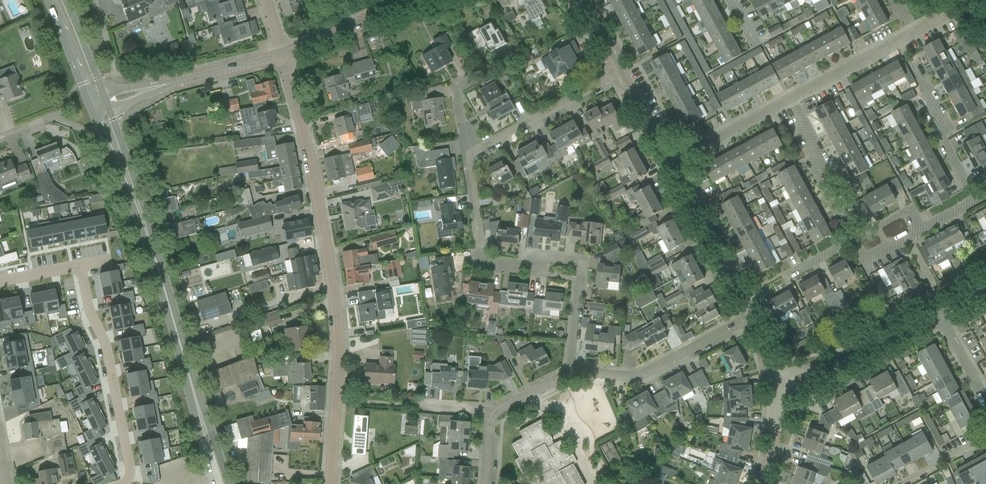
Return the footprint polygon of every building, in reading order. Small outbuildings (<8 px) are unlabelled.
[(121,1),(124,9),(123,10),(127,19),(129,22),(129,23),(139,18),(138,15),(140,14),(146,12),(144,9),(145,9),(152,5),(150,0),(122,0),(121,1)] [(213,21),(214,21),(214,20),(216,20),(222,18),(244,11),(241,0),(232,0),(229,1),(228,0),(209,0),(203,2),(210,22),(213,21)] [(284,16),(299,11),(297,5),(302,4),(300,0),(279,0),(284,16)] [(503,8),(510,4),(509,3),(515,0),(498,0),(503,8)] [(532,24),(548,16),(545,10),(549,8),(544,0),(517,0),(521,7),(524,5),(530,17),(529,18),(532,24)] [(612,3),(617,13),(638,2),(640,1),(639,0),(617,0),(612,3)] [(671,10),(677,7),(673,0),(666,0),(671,10)] [(684,3),(685,5),(687,9),(695,5),(697,10),(713,1),(712,0),(690,0),(687,2),(686,2),(684,3)] [(753,2),(763,21),(768,19),(766,15),(773,11),(767,0),(758,0),(753,2)] [(773,11),(776,16),(781,13),(778,8),(785,5),(782,0),(767,0),(773,11)] [(785,5),(790,2),(793,9),(800,5),(799,4),(797,0),(782,0),(785,5)] [(818,13),(830,7),(827,0),(811,0),(818,13)] [(854,5),(857,10),(875,0),(856,0),(858,3),(854,5)] [(857,10),(859,14),(863,12),(867,19),(882,11),(884,10),(881,4),(879,3),(877,0),(875,0),(857,10)] [(659,4),(663,11),(668,8),(664,1),(659,4)] [(713,1),(697,10),(703,20),(718,12),(713,1)] [(638,2),(617,13),(623,24),(640,15),(637,10),(640,8),(638,2)] [(677,7),(671,10),(677,21),(682,18),(677,7)] [(804,8),(802,9),(804,14),(807,19),(814,15),(810,7),(805,10),(804,8)] [(187,9),(181,11),(183,19),(189,17),(187,9)] [(842,9),(836,12),(840,19),(845,16),(842,9)] [(503,16),(508,24),(518,18),(513,10),(503,16)] [(882,11),(867,19),(873,30),(888,22),(882,11)] [(660,18),(666,28),(671,26),(670,26),(671,25),(676,23),(670,12),(660,18)] [(703,20),(698,23),(704,34),(709,31),(724,22),(718,12),(703,20)] [(827,12),(820,15),(823,21),(830,17),(827,12)] [(804,14),(797,18),(800,23),(807,19),(804,14)] [(640,15),(623,24),(629,34),(646,25),(640,15)] [(820,15),(813,19),(816,24),(823,21),(820,15)] [(845,16),(840,19),(844,26),(847,25),(849,23),(846,17),(845,16)] [(228,43),(258,34),(254,21),(253,21),(247,23),(237,26),(235,20),(224,24),(217,25),(217,26),(217,27),(218,26),(223,45),(226,44),(226,45),(228,44),(228,43)] [(679,25),(683,31),(688,28),(684,22),(679,25)] [(724,22),(709,31),(714,41),(730,33),(724,22)] [(788,22),(781,26),(784,31),(791,27),(788,22)] [(804,24),(797,28),(800,33),(811,27),(809,22),(805,24),(804,24)] [(479,28),(468,34),(478,53),(488,47),(489,51),(490,50),(491,52),(506,44),(499,30),(496,31),(492,23),(479,30),(479,28)] [(671,25),(670,26),(671,26),(677,37),(679,36),(682,34),(676,23),(671,25)] [(768,31),(772,38),(784,31),(781,26),(780,24),(768,31)] [(646,25),(629,34),(635,45),(651,36),(646,25)] [(846,30),(853,42),(859,38),(852,27),(846,30)] [(688,28),(683,31),(687,38),(692,35),(688,28)] [(797,28),(786,34),(790,40),(795,37),(794,36),(800,33),(797,28)] [(841,28),(830,34),(839,51),(850,44),(841,28)] [(953,33),(959,45),(964,42),(966,41),(959,29),(953,33)] [(730,33),(714,41),(720,52),(735,44),(730,33)] [(428,64),(433,72),(451,62),(445,50),(451,47),(444,34),(433,40),(436,47),(421,56),(427,65),(428,64)] [(830,34),(819,40),(828,57),(839,51),(830,34)] [(651,36),(635,45),(640,56),(649,51),(656,47),(657,47),(651,36)] [(782,36),(775,40),(778,45),(784,41),(782,36)] [(966,41),(964,42),(967,47),(974,43),(971,38),(967,40),(966,41)] [(775,40),(768,43),(771,48),(778,45),(775,40)] [(819,40),(807,46),(816,63),(828,57),(819,40)] [(939,40),(924,48),(930,60),(945,52),(943,49),(939,40)] [(551,70),(556,78),(564,74),(565,75),(571,72),(573,74),(581,70),(576,60),(577,59),(574,55),(579,52),(574,41),(563,47),(565,49),(559,52),(558,50),(550,54),(552,57),(551,58),(550,56),(542,61),(546,68),(549,67),(550,69),(550,68),(551,70)] [(691,46),(694,52),(699,49),(696,43),(691,46)] [(723,57),(726,63),(732,59),(741,54),(735,44),(720,52),(715,55),(718,60),(723,57)] [(807,46),(796,52),(805,69),(816,63),(807,46)] [(689,47),(683,50),(688,58),(693,55),(689,47)] [(761,47),(754,51),(757,56),(763,52),(761,47)] [(529,48),(523,51),(526,57),(532,54),(529,48)] [(700,49),(694,52),(698,59),(703,56),(700,49)] [(796,52),(785,58),(794,75),(805,69),(796,52)] [(930,60),(929,61),(933,68),(934,67),(936,71),(937,72),(952,64),(945,52),(930,60)] [(660,59),(651,64),(657,74),(673,66),(668,55),(660,59)] [(743,57),(739,59),(742,64),(749,60),(746,55),(743,57)] [(785,58),(773,64),(782,81),(794,75),(785,58)] [(690,62),(693,68),(699,66),(695,59),(690,62)] [(739,59),(733,63),(735,67),(742,64),(739,59)] [(328,89),(331,101),(349,97),(348,93),(350,92),(347,84),(375,77),(371,60),(351,65),(351,67),(341,70),(343,76),(340,77),(339,76),(324,80),(326,89),(328,89)] [(768,61),(758,67),(760,73),(769,88),(780,83),(771,67),(768,61)] [(898,62),(886,68),(894,83),(906,77),(905,75),(898,62)] [(707,64),(702,67),(706,74),(711,71),(707,64)] [(936,71),(935,73),(938,78),(940,77),(943,83),(965,71),(962,66),(955,70),(952,64),(937,72),(936,71)] [(673,66),(657,74),(663,85),(679,76),(673,66)] [(699,66),(693,68),(697,76),(700,74),(703,73),(699,66)] [(726,66),(718,70),(721,75),(728,71),(726,66)] [(758,67),(747,73),(750,79),(758,94),(769,88),(760,73),(758,67)] [(886,68),(874,74),(885,94),(890,92),(887,87),(894,83),(886,68)] [(505,75),(512,77),(514,72),(507,69),(505,75)] [(712,74),(714,79),(721,75),(718,70),(712,74)] [(965,71),(943,83),(949,95),(964,86),(961,80),(968,76),(965,71)] [(5,101),(22,95),(19,88),(21,87),(18,78),(16,74),(0,81),(0,98),(3,97),(5,101)] [(874,74),(863,80),(871,95),(882,89),(885,94),(874,74)] [(679,76),(663,85),(669,95),(685,87),(679,76)] [(949,95),(955,106),(975,95),(973,90),(983,85),(979,78),(964,86),(949,95)] [(750,79),(739,84),(748,100),(758,94),(750,79)] [(701,83),(705,89),(710,87),(706,80),(701,83)] [(863,80),(851,87),(863,109),(867,107),(867,104),(874,100),(871,95),(863,80)] [(250,95),(254,108),(266,106),(265,101),(278,98),(273,81),(260,85),(255,86),(257,93),(250,95)] [(518,81),(514,84),(517,90),(522,87),(518,81)] [(489,86),(481,90),(489,104),(490,104),(493,110),(492,111),(489,112),(494,121),(516,109),(511,101),(509,97),(505,99),(496,82),(489,86)] [(733,84),(727,87),(729,90),(737,105),(748,100),(739,84),(734,87),(733,84)] [(685,87),(669,95),(675,106),(690,97),(685,87)] [(705,89),(708,96),(714,94),(710,87),(705,89)] [(423,109),(426,128),(435,126),(435,123),(443,122),(441,107),(443,107),(441,98),(427,100),(425,89),(408,94),(409,103),(411,103),(412,111),(423,109)] [(729,90),(718,96),(722,103),(726,111),(737,105),(729,90)] [(913,90),(901,96),(905,103),(916,97),(913,90)] [(965,115),(968,121),(977,116),(985,112),(975,95),(955,106),(961,117),(965,115)] [(690,97),(675,106),(680,116),(696,108),(690,97)] [(853,97),(848,99),(852,106),(857,103),(853,97)] [(709,101),(715,112),(721,108),(715,98),(709,101)] [(837,99),(815,111),(822,122),(843,111),(837,99)] [(223,102),(225,113),(239,110),(237,100),(223,102)] [(895,103),(891,104),(894,110),(901,106),(898,101),(895,103)] [(368,103),(362,105),(364,114),(371,113),(368,103)] [(857,103),(852,106),(855,113),(860,110),(857,103)] [(891,104),(879,110),(882,116),(894,110),(891,104)] [(614,124),(617,130),(623,127),(611,105),(599,112),(608,128),(614,124)] [(344,118),(335,120),(339,135),(349,133),(353,131),(351,124),(360,121),(358,116),(356,106),(344,110),(346,117),(344,118)] [(907,106),(892,114),(898,126),(913,118),(907,106)] [(258,121),(261,131),(265,130),(274,127),(272,119),(276,119),(274,111),(270,112),(270,111),(257,115),(253,116),(251,108),(239,110),(243,125),(250,124),(258,121)] [(585,115),(597,137),(603,134),(600,128),(606,124),(608,128),(599,112),(598,108),(585,115)] [(696,108),(680,116),(686,127),(702,119),(697,110),(696,108)] [(843,111),(822,122),(828,134),(844,125),(849,122),(843,111)] [(875,113),(868,117),(871,122),(878,118),(875,113)] [(898,134),(901,139),(920,129),(913,118),(898,126),(902,132),(898,134)] [(865,119),(860,121),(860,122),(864,129),(869,126),(866,121),(865,119)] [(574,121),(562,127),(572,145),(579,142),(581,147),(586,144),(592,141),(590,138),(586,129),(580,132),(574,121)] [(872,125),(876,132),(881,129),(877,122),(872,125)] [(970,158),(985,149),(985,142),(983,136),(985,134),(985,130),(982,122),(963,132),(969,143),(963,146),(970,158)] [(844,125),(828,134),(834,145),(850,136),(844,125)] [(869,126),(864,129),(868,135),(873,133),(869,126)] [(556,145),(551,148),(556,157),(557,160),(561,158),(568,154),(566,149),(572,145),(562,127),(550,134),(556,145)] [(773,129),(761,135),(771,152),(782,146),(773,129)] [(910,148),(911,149),(926,140),(920,129),(901,139),(903,143),(907,142),(910,148)] [(761,135),(750,141),(759,158),(771,152),(761,135)] [(391,136),(384,141),(393,152),(400,147),(391,136)] [(616,142),(620,150),(632,143),(628,136),(616,142)] [(850,136),(834,145),(840,156),(857,147),(850,136)] [(273,137),(233,141),(234,149),(265,146),(265,151),(267,160),(278,158),(280,167),(296,164),(292,144),(276,147),(273,137)] [(886,138),(881,141),(885,148),(890,145),(886,138)] [(594,143),(594,144),(603,159),(608,156),(610,156),(601,139),(594,143)] [(350,145),(352,156),(358,155),(359,153),(372,150),(369,140),(350,145)] [(908,159),(910,163),(917,159),(917,160),(932,152),(926,140),(911,149),(910,148),(908,149),(912,157),(908,159)] [(537,141),(527,146),(536,162),(537,164),(543,161),(544,163),(556,157),(551,148),(550,148),(548,143),(540,147),(537,141)] [(750,141),(739,147),(748,164),(759,158),(750,141)] [(877,142),(872,144),(876,151),(881,148),(877,142)] [(38,159),(31,161),(34,171),(38,180),(36,180),(46,205),(70,200),(69,199),(68,197),(63,193),(59,191),(57,189),(54,186),(53,184),(51,181),(48,172),(46,173),(43,164),(47,162),(48,162),(49,162),(50,162),(51,161),(52,161),(53,160),(58,158),(62,168),(76,162),(76,164),(77,164),(76,162),(76,160),(75,159),(75,158),(75,157),(74,156),(73,155),(73,154),(72,153),(72,152),(71,151),(70,150),(69,150),(68,149),(67,148),(66,147),(65,148),(59,151),(56,143),(35,151),(38,159)] [(890,145),(885,148),(888,155),(893,152),(890,146),(890,145)] [(522,180),(540,170),(537,164),(527,146),(517,152),(520,158),(513,162),(522,180)] [(739,147),(728,154),(737,170),(740,176),(751,170),(748,164),(739,147)] [(857,147),(840,156),(846,167),(863,158),(857,147)] [(881,148),(876,151),(880,158),(885,155),(881,148)] [(449,158),(447,149),(415,154),(417,169),(436,166),(439,190),(445,189),(455,187),(452,164),(454,163),(453,158),(449,158)] [(620,157),(613,161),(619,173),(641,161),(634,149),(620,157)] [(985,173),(985,149),(970,158),(976,169),(982,166),(985,173)] [(921,167),(917,169),(919,173),(938,163),(932,152),(917,160),(921,167)] [(334,157),(324,159),(329,181),(339,178),(345,177),(355,175),(350,153),(349,154),(334,157)] [(728,154),(716,160),(726,176),(737,170),(728,154)] [(603,159),(594,164),(598,171),(612,164),(608,156),(603,159)] [(896,156),(891,159),(895,166),(900,163),(896,156)] [(863,158),(846,167),(852,179),(869,170),(863,158)] [(78,161),(82,172),(91,168),(90,167),(89,165),(87,164),(86,162),(85,161),(84,159),(78,161)] [(0,183),(0,192),(20,185),(18,181),(30,177),(26,165),(14,169),(10,160),(0,164),(0,181),(1,183),(0,183)] [(219,168),(220,176),(240,174),(258,171),(256,160),(235,164),(235,166),(219,168)] [(716,160),(705,166),(714,183),(726,176),(716,160)] [(641,161),(619,173),(622,178),(620,179),(623,185),(624,186),(632,181),(633,182),(639,178),(648,173),(641,161)] [(489,182),(495,193),(502,189),(501,186),(515,178),(508,166),(505,167),(503,162),(488,170),(493,180),(489,182)] [(785,162),(778,166),(781,171),(788,167),(785,162)] [(926,176),(929,183),(944,174),(938,163),(919,173),(922,178),(926,176)] [(273,175),(274,181),(299,176),(296,164),(280,167),(258,171),(240,174),(233,175),(233,181),(248,178),(249,179),(273,175)] [(371,166),(355,170),(358,183),(356,183),(358,191),(381,185),(380,177),(374,179),(371,166)] [(771,168),(766,170),(770,176),(781,171),(778,166),(772,169),(771,168)] [(795,166),(778,175),(784,187),(801,178),(795,166)] [(90,170),(83,173),(86,181),(93,178),(90,170)] [(904,172),(899,175),(903,182),(908,179),(904,172)] [(580,173),(573,177),(576,184),(583,181),(580,173)] [(762,174),(755,178),(758,183),(765,179),(762,174)] [(852,181),(856,189),(870,182),(866,174),(852,181)] [(926,185),(923,186),(924,188),(926,191),(929,198),(929,199),(931,203),(933,206),(939,203),(949,198),(946,192),(945,189),(951,186),(950,185),(946,178),(944,174),(929,183),(926,185)] [(274,188),(283,186),(285,192),(301,189),(299,176),(274,181),(272,181),(274,188)] [(755,178),(749,182),(751,186),(758,183),(755,178)] [(787,191),(790,198),(807,189),(801,178),(784,187),(785,187),(782,188),(782,189),(784,192),(787,191)] [(888,186),(876,192),(884,207),(896,201),(893,194),(903,189),(897,178),(886,184),(888,186)] [(908,179),(903,182),(907,189),(912,186),(908,179)] [(769,180),(760,185),(766,197),(771,194),(768,188),(772,185),(769,180)] [(371,189),(374,201),(392,197),(390,191),(395,189),(394,183),(371,189)] [(262,185),(255,187),(256,193),(264,192),(262,185)] [(619,187),(609,192),(613,199),(626,192),(627,192),(627,191),(626,190),(624,186),(623,185),(619,187)] [(638,201),(641,207),(656,198),(650,186),(642,190),(639,185),(627,192),(626,192),(632,204),(638,201)] [(733,190),(735,195),(742,191),(740,186),(733,190)] [(757,187),(752,189),(756,196),(761,194),(757,187)] [(732,188),(721,195),(724,201),(735,195),(733,190),(732,188)] [(237,192),(235,192),(238,204),(239,208),(245,206),(252,205),(253,204),(249,189),(239,191),(237,192)] [(807,189),(790,198),(797,209),(813,200),(807,189)] [(609,192),(603,196),(607,203),(613,199),(609,192)] [(864,198),(854,203),(860,215),(866,212),(866,213),(871,211),(873,213),(884,207),(876,192),(865,198),(864,198)] [(771,194),(766,197),(772,208),(780,204),(778,200),(775,201),(771,194)] [(493,197),(494,206),(507,203),(506,195),(502,195),(493,197)] [(252,205),(245,206),(253,220),(260,218),(285,212),(291,210),(301,208),(298,196),(288,199),(282,200),(282,201),(274,203),(276,207),(273,208),(270,202),(265,205),(263,202),(253,204),(252,205)] [(722,206),(728,217),(745,208),(739,196),(722,206)] [(159,201),(162,214),(178,210),(175,197),(159,201)] [(639,216),(645,227),(646,227),(646,226),(658,220),(655,215),(663,211),(656,198),(641,207),(644,213),(639,216)] [(531,215),(539,215),(541,200),(533,199),(531,215)] [(496,245),(505,246),(506,243),(519,245),(520,235),(527,236),(532,200),(530,200),(529,212),(524,212),(522,212),(522,215),(517,214),(515,227),(516,227),(515,229),(499,227),(500,225),(489,224),(490,231),(491,236),(497,237),(496,245)] [(813,200),(797,209),(803,221),(819,212),(813,200)] [(361,201),(342,204),(343,213),(345,213),(346,218),(344,218),(346,231),(364,227),(365,231),(376,229),(373,210),(369,211),(367,201),(361,203),(361,201)] [(766,202),(761,205),(764,212),(769,209),(766,202)] [(441,216),(443,231),(444,238),(452,237),(452,230),(461,229),(459,214),(454,215),(452,204),(440,206),(440,211),(441,216)] [(535,226),(534,236),(550,237),(550,239),(551,240),(550,241),(559,242),(560,235),(566,236),(569,207),(559,206),(557,218),(545,217),(544,220),(537,219),(535,226)] [(778,207),(773,210),(778,219),(783,217),(778,207)] [(728,217),(734,229),(751,219),(745,208),(728,217)] [(769,209),(764,212),(768,219),(773,216),(769,209)] [(984,231),(985,230),(985,209),(975,215),(984,231)] [(803,221),(797,224),(803,235),(809,232),(826,223),(819,212),(803,221)] [(81,216),(70,218),(74,240),(85,238),(81,221),(81,216)] [(269,216),(237,224),(241,237),(272,229),(269,216)] [(103,217),(92,219),(95,236),(106,234),(103,217)] [(783,217),(778,219),(782,226),(787,223),(783,217)] [(970,217),(965,220),(969,227),(974,224),(970,217)] [(70,218),(59,220),(60,225),(64,242),(74,240),(70,218)] [(92,219),(81,221),(85,238),(95,236),(92,219)] [(488,219),(482,220),(484,230),(490,231),(489,224),(488,219)] [(751,219),(734,229),(740,240),(757,230),(751,219)] [(165,227),(169,241),(172,240),(172,241),(178,239),(186,237),(184,231),(189,229),(189,231),(194,229),(191,220),(165,227)] [(308,220),(298,222),(287,224),(283,225),(284,230),(280,231),(282,241),(286,241),(286,240),(290,239),(301,237),(311,235),(308,220)] [(658,228),(652,231),(653,233),(653,234),(654,234),(654,235),(655,235),(656,235),(657,235),(660,233),(664,240),(679,232),(673,220),(664,225),(658,228)] [(49,223),(38,225),(39,229),(42,247),(53,244),(50,227),(49,223)] [(582,243),(601,245),(602,235),(603,225),(585,223),(584,224),(570,223),(569,227),(568,237),(583,238),(582,243)] [(826,223),(809,232),(815,243),(832,234),(826,223)] [(60,225),(50,227),(53,244),(64,242),(60,225)] [(778,225),(773,228),(777,234),(782,232),(778,225)] [(946,230),(957,252),(959,251),(961,251),(964,249),(965,248),(968,246),(974,243),(968,232),(962,235),(957,225),(946,230)] [(629,236),(632,242),(635,240),(636,242),(650,234),(646,227),(645,227),(629,236)] [(39,229),(28,232),(31,249),(42,247),(39,229)] [(740,240),(747,251),(763,242),(757,230),(740,240)] [(946,230),(935,236),(950,263),(954,261),(951,255),(957,252),(946,230)] [(370,239),(373,249),(397,242),(394,232),(370,239)] [(659,242),(665,254),(670,251),(685,243),(679,232),(664,240),(659,242)] [(782,232),(777,234),(781,241),(785,239),(782,232)] [(792,232),(787,235),(790,242),(795,239),(792,232)] [(940,264),(943,270),(951,266),(950,263),(935,236),(924,242),(930,252),(924,255),(930,266),(936,263),(937,266),(940,264)] [(625,238),(618,242),(621,249),(629,245),(625,238)] [(795,239),(790,242),(797,253),(801,251),(795,239)] [(747,251),(753,262),(769,253),(763,242),(747,251)] [(788,243),(780,247),(783,252),(786,251),(789,257),(794,255),(788,243)] [(599,265),(597,286),(607,287),(607,289),(619,290),(620,282),(621,267),(618,266),(619,255),(622,253),(618,244),(613,246),(604,251),(608,260),(610,259),(610,266),(599,265)] [(638,245),(632,249),(635,255),(641,252),(638,245)] [(19,260),(16,252),(4,256),(0,246),(0,265),(19,260)] [(259,252),(242,256),(245,268),(252,266),(252,267),(279,259),(276,247),(259,252)] [(400,248),(400,258),(415,257),(415,247),(400,248)] [(297,248),(287,250),(289,261),(290,261),(292,270),(292,274),(293,274),(307,271),(308,277),(312,276),(312,277),(318,275),(316,265),(314,255),(304,257),(299,258),(297,248)] [(345,270),(360,267),(369,265),(376,263),(376,264),(378,264),(377,254),(367,255),(367,249),(342,253),(345,270)] [(234,250),(215,256),(217,263),(236,257),(234,250)] [(639,262),(645,273),(649,271),(665,262),(661,255),(644,264),(642,262),(647,260),(645,252),(637,255),(639,262)] [(753,262),(759,274),(776,265),(771,256),(769,253),(753,262)] [(691,255),(672,265),(675,271),(676,271),(679,277),(698,267),(691,255)] [(419,269),(428,267),(426,256),(416,259),(419,269)] [(432,269),(436,297),(450,295),(449,286),(452,285),(451,275),(453,274),(450,257),(441,258),(436,259),(437,268),(432,269)] [(900,259),(883,268),(892,285),(913,273),(907,262),(902,265),(900,259)] [(399,261),(386,263),(388,278),(398,276),(402,276),(399,261)] [(846,261),(830,270),(840,288),(847,285),(845,280),(853,275),(846,261)] [(649,271),(653,277),(668,268),(665,262),(649,271)] [(112,273),(100,275),(102,286),(120,282),(117,271),(124,270),(123,264),(111,267),(112,273)] [(360,267),(345,270),(347,285),(357,284),(368,282),(370,282),(368,274),(370,274),(369,265),(360,267)] [(680,291),(665,300),(668,306),(684,297),(689,294),(702,287),(695,291),(692,286),(696,284),(705,279),(698,267),(679,277),(678,277),(682,284),(682,285),(680,286),(679,289),(680,291)] [(189,270),(179,273),(181,279),(191,276),(189,270)] [(267,270),(259,273),(262,281),(266,280),(270,278),(269,274),(267,270)] [(285,275),(288,291),(296,290),(304,288),(314,286),(312,277),(312,276),(308,277),(307,271),(293,274),(292,274),(287,274),(287,275),(285,275)] [(901,286),(904,292),(919,284),(913,273),(892,285),(895,289),(901,286)] [(970,274),(959,280),(960,280),(960,281),(962,285),(973,280),(970,275),(970,274)] [(805,294),(809,301),(825,292),(822,285),(817,277),(800,286),(805,294)] [(120,282),(102,286),(104,296),(120,293),(121,299),(133,297),(132,291),(122,293),(120,282)] [(880,282),(875,285),(879,291),(879,292),(884,289),(880,282)] [(488,313),(497,314),(498,305),(500,291),(499,291),(499,294),(492,293),(493,286),(470,283),(468,293),(467,303),(476,304),(475,308),(485,309),(485,311),(488,311),(488,313)] [(527,314),(531,315),(533,299),(533,295),(525,294),(526,286),(508,284),(506,292),(500,291),(498,305),(506,306),(528,308),(527,314)] [(904,306),(907,311),(918,305),(915,300),(925,295),(924,293),(926,292),(923,287),(921,288),(919,284),(904,292),(910,302),(904,306)] [(695,314),(699,312),(717,302),(710,289),(705,292),(702,287),(689,294),(692,299),(691,300),(690,301),(690,302),(690,304),(690,305),(691,306),(692,307),(693,307),(694,307),(695,307),(696,307),(699,312),(695,314)] [(361,311),(358,311),(360,323),(369,322),(385,319),(384,310),(394,309),(391,290),(388,290),(388,288),(371,291),(368,291),(358,293),(360,305),(361,311)] [(48,290),(42,291),(46,313),(46,315),(59,313),(60,319),(67,318),(65,305),(58,306),(55,291),(48,292),(48,290)] [(835,294),(847,317),(854,314),(841,290),(835,294)] [(33,311),(27,312),(30,325),(36,324),(34,316),(46,313),(42,291),(36,292),(36,294),(30,296),(33,311)] [(771,302),(779,316),(787,312),(798,306),(790,291),(771,302)] [(225,292),(196,302),(203,322),(231,313),(225,292)] [(653,292),(635,301),(639,309),(657,299),(653,292)] [(829,319),(832,325),(841,320),(847,317),(835,294),(834,292),(824,297),(832,313),(836,311),(839,315),(835,317),(835,316),(829,319)] [(531,315),(549,317),(550,310),(560,311),(562,295),(545,293),(544,300),(537,299),(533,299),(531,315)] [(12,297),(6,298),(11,325),(11,322),(22,320),(24,326),(30,325),(27,312),(21,314),(18,297),(12,299),(12,297)] [(123,306),(110,308),(112,319),(130,315),(135,314),(133,303),(134,303),(133,297),(121,299),(123,306)] [(11,325),(6,298),(0,299),(0,300),(0,301),(0,327),(11,325)] [(590,311),(604,312),(605,304),(591,302),(590,311)] [(717,302),(699,312),(698,320),(702,318),(705,324),(720,316),(714,304),(717,302)] [(806,326),(808,326),(813,323),(808,314),(806,309),(799,312),(802,318),(806,326)] [(251,324),(253,330),(268,326),(268,327),(281,323),(277,313),(266,316),(265,315),(244,321),(245,325),(251,324)] [(648,324),(650,328),(658,343),(668,338),(665,332),(674,327),(673,326),(672,324),(667,314),(653,322),(648,324)] [(130,315),(112,319),(114,330),(131,326),(132,333),(144,330),(143,324),(132,326),(130,315)] [(406,330),(426,326),(425,318),(405,321),(406,330)] [(962,320),(957,323),(958,328),(961,334),(968,330),(962,320)] [(244,321),(202,335),(203,339),(245,325),(244,321)] [(487,335),(495,336),(496,322),(488,321),(487,335)] [(673,326),(674,327),(680,338),(686,335),(679,323),(677,324),(673,326)] [(624,335),(622,349),(631,350),(644,343),(648,349),(658,343),(650,328),(648,324),(628,335),(624,335)] [(586,341),(585,350),(589,351),(590,354),(596,354),(598,352),(600,352),(602,334),(601,334),(602,326),(595,325),(588,325),(587,337),(586,341)] [(813,325),(807,328),(811,335),(817,332),(813,325)] [(600,352),(613,353),(615,340),(620,341),(620,344),(622,328),(610,327),(609,335),(602,334),(600,352)] [(289,338),(291,352),(308,349),(307,347),(310,346),(309,338),(306,338),(305,328),(285,331),(286,338),(289,338)] [(70,329),(54,337),(59,346),(65,342),(71,353),(76,351),(86,346),(82,338),(80,339),(77,333),(73,335),(70,329)] [(411,330),(410,344),(425,345),(426,329),(411,330)] [(133,339),(120,341),(123,352),(140,349),(138,338),(145,336),(144,330),(132,333),(133,339)] [(3,351),(1,352),(3,358),(30,353),(26,334),(14,337),(15,343),(2,345),(3,351)] [(507,336),(496,336),(500,345),(507,359),(516,354),(509,340),(507,336)] [(917,354),(923,364),(940,354),(935,345),(917,354)] [(531,346),(519,352),(523,361),(528,359),(529,361),(534,370),(548,363),(541,348),(534,352),(531,346)] [(737,347),(723,355),(735,376),(742,372),(740,369),(747,365),(737,347)] [(140,349),(123,352),(125,363),(137,360),(138,367),(151,364),(150,358),(143,360),(140,349)] [(71,353),(56,360),(60,370),(72,364),(77,375),(92,367),(88,359),(86,360),(83,355),(79,357),(76,351),(71,353)] [(414,352),(413,359),(423,360),(423,352),(414,352)] [(30,353),(3,358),(4,364),(6,364),(7,370),(19,367),(21,373),(33,371),(30,353)] [(902,371),(904,374),(909,371),(907,368),(899,354),(894,356),(902,371)] [(923,364),(928,373),(945,364),(940,354),(923,364)] [(365,366),(364,382),(393,384),(394,374),(394,365),(393,365),(393,358),(392,358),(392,356),(381,355),(380,355),(379,364),(379,367),(365,366)] [(468,356),(467,387),(485,388),(485,379),(493,379),(501,379),(502,381),(511,376),(503,361),(494,366),(495,367),(480,366),(481,357),(468,356)] [(252,357),(212,372),(217,392),(226,388),(237,384),(237,383),(259,375),(258,374),(256,367),(252,357)] [(277,362),(272,363),(273,377),(287,376),(287,384),(305,383),(304,380),(310,379),(309,363),(278,366),(277,362)] [(140,373),(127,375),(129,386),(147,382),(145,371),(152,370),(151,364),(138,367),(140,373)] [(928,373),(933,383),(950,373),(945,364),(928,373)] [(424,373),(424,386),(430,386),(430,388),(449,389),(449,382),(455,382),(455,378),(456,372),(456,369),(456,367),(439,366),(439,368),(439,372),(439,373),(431,373),(424,373)] [(82,385),(75,389),(79,398),(85,395),(92,392),(89,385),(96,382),(94,376),(96,375),(92,367),(77,375),(82,385)] [(700,386),(700,388),(711,386),(702,370),(693,375),(700,386)] [(11,388),(9,388),(10,394),(37,389),(33,371),(21,373),(22,379),(9,381),(11,388)] [(879,376),(889,395),(898,390),(898,391),(903,396),(907,395),(911,392),(907,385),(904,380),(900,374),(892,378),(890,376),(888,371),(879,376)] [(682,373),(672,378),(682,396),(685,401),(695,395),(692,390),(700,386),(693,375),(685,379),(682,373)] [(933,383),(938,392),(956,383),(950,373),(933,383)] [(905,377),(909,384),(914,381),(911,374),(905,377)] [(237,383),(237,384),(243,400),(259,393),(259,392),(264,390),(259,375),(237,383)] [(873,388),(865,393),(875,412),(882,408),(883,406),(880,400),(889,395),(879,376),(869,381),(872,386),(873,388)] [(665,389),(658,394),(668,412),(679,411),(677,399),(682,396),(672,378),(662,384),(665,389)] [(730,381),(723,383),(724,392),(731,394),(731,400),(752,398),(751,387),(744,387),(744,378),(734,380),(730,381)] [(909,384),(913,390),(918,388),(916,384),(918,382),(917,380),(914,381),(909,384)] [(147,382),(129,386),(131,397),(144,394),(145,400),(158,398),(156,392),(154,392),(152,381),(147,382)] [(938,392),(943,402),(963,391),(961,392),(956,383),(938,392)] [(314,411),(323,411),(324,386),(310,386),(300,386),(300,394),(300,410),(314,411)] [(603,389),(606,394),(611,391),(608,386),(603,389)] [(37,389),(10,394),(11,400),(13,400),(14,406),(26,404),(28,411),(40,406),(37,389)] [(218,393),(213,395),(218,408),(225,405),(221,393),(222,392),(221,390),(217,392),(218,393)] [(255,395),(257,400),(271,395),(268,390),(255,395)] [(853,390),(844,395),(854,414),(862,409),(866,417),(875,412),(865,393),(856,397),(855,395),(853,390)] [(946,401),(951,410),(968,401),(963,391),(943,402),(944,402),(946,401)] [(71,392),(65,395),(65,396),(68,401),(74,398),(71,393),(71,392)] [(647,392),(637,398),(652,424),(647,415),(653,413),(658,418),(668,412),(658,394),(650,398),(647,392)] [(913,397),(917,404),(922,401),(918,394),(913,397)] [(79,398),(69,403),(74,412),(82,408),(88,419),(101,412),(97,404),(95,405),(92,399),(88,401),(85,395),(79,398)] [(839,422),(854,414),(844,395),(834,400),(838,407),(830,412),(836,423),(839,422)] [(146,407),(134,409),(136,420),(158,416),(156,404),(159,404),(158,398),(145,400),(146,407)] [(630,409),(623,413),(628,422),(629,425),(634,422),(635,423),(634,424),(636,434),(647,428),(646,426),(651,424),(651,425),(652,424),(637,398),(627,403),(630,409)] [(731,400),(724,400),(725,411),(733,411),(733,418),(747,419),(746,410),(753,409),(752,398),(731,400)] [(917,404),(920,410),(926,408),(922,401),(917,404)] [(951,410),(956,420),(973,410),(968,401),(951,410)] [(956,420),(961,429),(962,429),(979,420),(973,410),(956,420)] [(31,423),(23,424),(26,440),(35,438),(38,438),(38,437),(39,437),(38,431),(42,430),(43,437),(50,436),(53,452),(67,450),(64,433),(68,432),(66,421),(60,423),(59,419),(52,420),(50,411),(29,415),(31,423)] [(93,429),(84,434),(88,443),(93,440),(104,435),(101,429),(106,427),(103,421),(105,420),(101,412),(88,419),(93,429)] [(805,438),(825,445),(832,425),(836,423),(830,412),(821,416),(817,430),(809,428),(805,438)] [(903,420),(906,425),(921,418),(918,412),(903,420)] [(923,416),(927,423),(932,420),(928,414),(923,416)] [(237,423),(224,427),(228,443),(248,438),(273,430),(279,428),(280,428),(277,415),(254,422),(252,416),(236,420),(237,423)] [(440,415),(439,426),(441,426),(447,427),(446,437),(448,437),(468,438),(469,423),(454,422),(455,416),(451,416),(440,415)] [(158,416),(136,420),(138,430),(151,428),(152,434),(164,432),(163,426),(161,427),(158,416)] [(355,417),(353,445),(351,445),(350,456),(363,456),(363,454),(365,454),(368,417),(357,416),(355,416),(355,417)] [(289,441),(303,442),(303,439),(318,440),(319,435),(320,435),(320,431),(319,431),(319,423),(312,423),(312,417),(304,417),(303,426),(296,425),(295,430),(290,429),(289,441)] [(724,428),(723,435),(730,437),(750,440),(752,429),(745,428),(747,419),(733,418),(725,418),(723,427),(724,428)] [(572,465),(576,463),(572,454),(568,457),(559,441),(551,445),(549,442),(552,440),(541,420),(518,432),(522,438),(511,444),(519,458),(515,460),(522,474),(537,466),(542,475),(538,477),(541,483),(583,483),(572,465)] [(897,423),(900,429),(906,425),(903,420),(897,423)] [(927,423),(932,433),(937,430),(932,420),(927,423)] [(885,430),(887,435),(894,431),(891,426),(885,430)] [(846,433),(856,442),(857,441),(864,438),(863,438),(864,438),(862,434),(857,437),(853,429),(846,433)] [(248,438),(245,483),(248,483),(270,483),(272,444),(273,430),(248,438)] [(878,434),(881,439),(887,435),(885,430),(878,434)] [(934,436),(940,446),(951,440),(947,433),(941,437),(937,430),(932,433),(934,436)] [(153,441),(141,443),(143,454),(161,450),(163,450),(161,439),(165,438),(164,432),(152,434),(153,441)] [(914,439),(923,456),(933,451),(923,433),(914,439)] [(438,458),(457,459),(457,452),(467,452),(468,438),(440,437),(439,446),(438,458)] [(721,444),(719,454),(727,456),(740,459),(741,450),(748,452),(750,440),(730,437),(728,443),(721,444)] [(868,446),(870,450),(876,447),(874,442),(875,442),(872,437),(865,440),(868,446)] [(805,438),(802,448),(809,450),(811,451),(808,460),(830,468),(830,467),(832,462),(827,460),(821,458),(825,445),(805,438)] [(864,438),(857,441),(859,444),(862,449),(868,446),(865,440),(864,438)] [(600,447),(609,462),(613,460),(613,462),(620,458),(611,441),(614,440),(614,439),(600,447)] [(904,444),(913,461),(923,456),(914,439),(904,444)] [(88,443),(77,448),(82,457),(91,453),(96,463),(109,457),(105,449),(103,450),(100,444),(96,446),(93,440),(88,443)] [(885,454),(896,474),(895,471),(904,466),(895,449),(891,443),(883,448),(886,454),(885,454)] [(405,456),(415,457),(415,444),(404,450),(405,453),(405,456)] [(895,449),(904,466),(913,461),(904,444),(895,449)] [(161,450),(143,454),(145,464),(163,460),(161,450)] [(35,483),(52,483),(59,482),(58,477),(61,476),(62,477),(76,474),(72,453),(58,456),(60,469),(57,469),(38,473),(40,479),(34,480),(35,483)] [(737,468),(740,460),(740,459),(719,454),(716,453),(710,470),(739,481),(743,470),(737,468)] [(877,462),(886,479),(896,474),(885,454),(886,457),(877,462)] [(985,455),(976,460),(985,478),(985,477),(985,456),(985,455)] [(91,479),(93,483),(98,483),(109,481),(106,475),(114,471),(111,466),(113,465),(109,457),(96,463),(102,474),(91,479)] [(439,461),(439,469),(442,470),(441,479),(451,479),(468,481),(469,467),(461,467),(462,461),(452,461),(446,460),(446,461),(439,461)] [(798,466),(795,476),(814,483),(818,474),(828,478),(831,468),(830,468),(808,460),(805,469),(803,468),(798,466)] [(983,479),(985,478),(976,460),(966,465),(976,483),(983,479)] [(876,483),(877,483),(886,479),(877,462),(867,467),(872,476),(876,483)] [(351,475),(354,481),(352,481),(353,483),(352,483),(374,483),(372,479),(377,477),(372,465),(360,471),(351,475)] [(958,483),(974,483),(976,483),(966,465),(956,471),(958,473),(954,475),(958,483)] [(663,467),(660,473),(667,475),(670,469),(663,467)] [(869,483),(865,473),(857,476),(861,483),(869,483)] [(147,476),(148,483),(151,483),(160,482),(158,474),(147,476)] [(739,481),(720,474),(717,480),(710,479),(708,483),(738,483),(739,481)]
